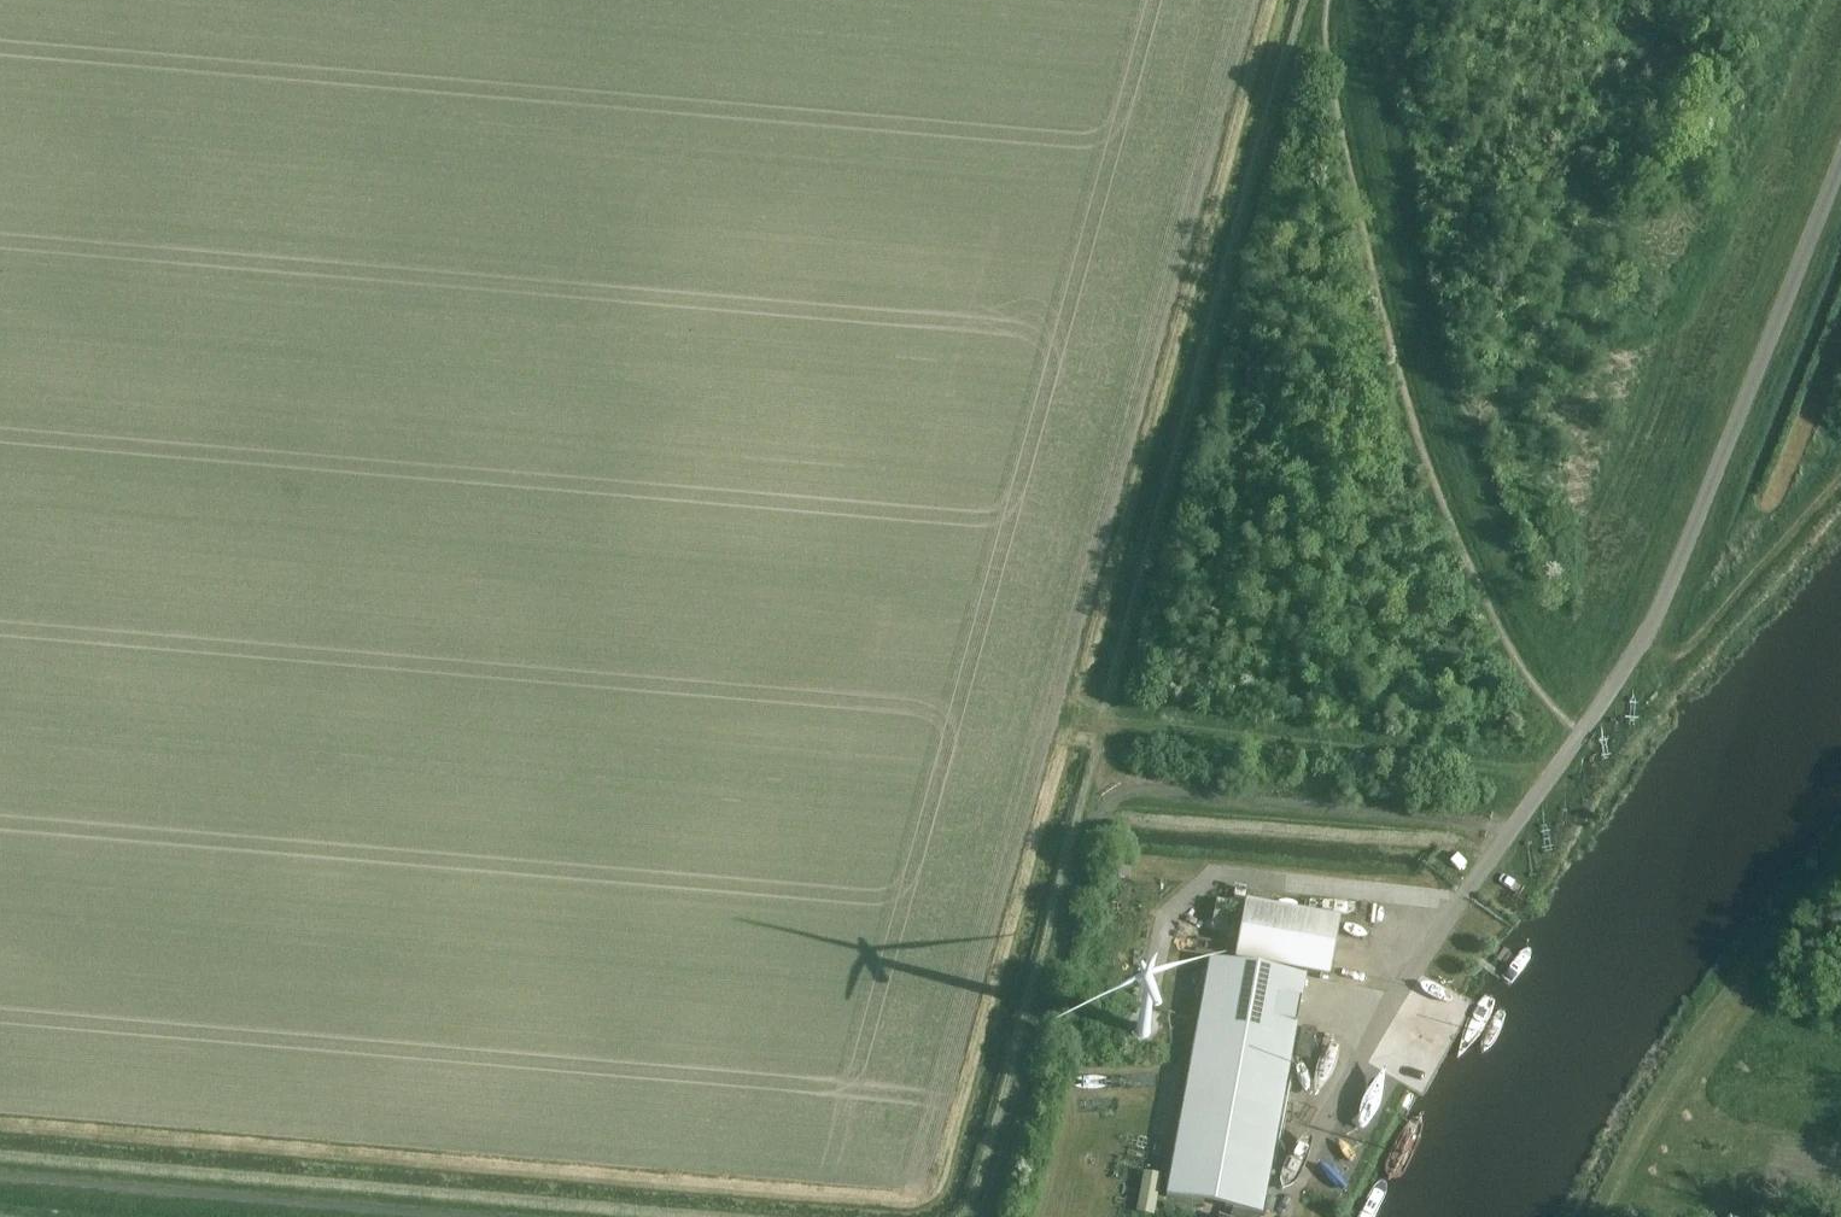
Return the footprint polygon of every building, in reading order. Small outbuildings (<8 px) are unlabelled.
[(1236,888),(1231,916),(1243,918),(1248,890),(1236,888)] [(1226,932),(1231,903),(1217,900),(1212,930),(1226,932)] [(1331,976),(1341,919),(1246,902),(1236,959),(1331,976)] [(1306,976),(1211,959),(1167,1197),(1234,1209),(1231,1216),(1249,1216),(1251,1212),(1263,1214),(1306,976)] [(1297,1057),(1311,1059),(1316,1030),(1302,1027),(1297,1057)] [(1137,1214),(1155,1216),(1162,1176),(1144,1173),(1137,1214)]
